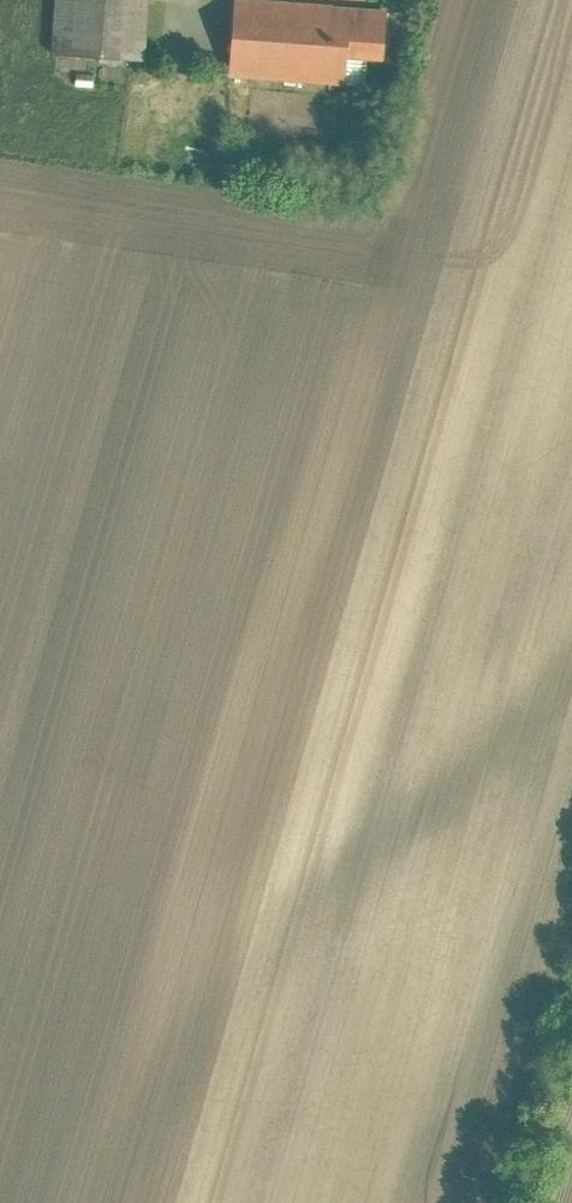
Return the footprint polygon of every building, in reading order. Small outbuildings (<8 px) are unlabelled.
[(54,50),(143,59),(149,0),(59,0),(54,50)] [(233,74),(351,84),(354,58),(394,61),(399,7),(317,0),(240,0),(233,74)]
